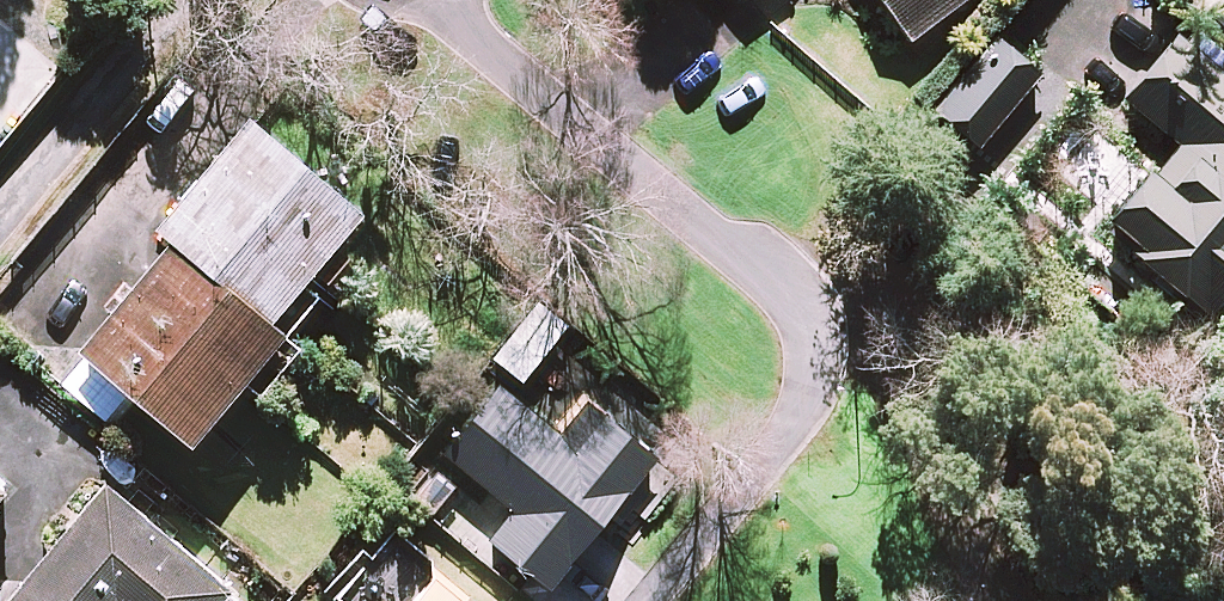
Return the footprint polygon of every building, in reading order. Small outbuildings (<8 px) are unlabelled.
[(914,42),(969,0),(883,0),(914,42)] [(1213,17),(1223,27),(1223,4),(1213,17)] [(1181,38),(1129,103),(1180,144),(1109,232),(1214,316),(1223,304),(1223,73),(1181,38)] [(1042,80),(999,42),(938,112),(980,150),(1042,80)] [(368,218),(255,122),(161,234),(176,247),(86,355),(199,449),(255,382),(270,394),(305,351),(290,339),(321,303),(307,291),(368,218)] [(562,438),(503,393),(451,460),(520,513),(495,545),(555,591),(658,459),(588,405),(562,438)] [(0,488),(0,514),(13,499),(0,488)] [(109,489),(15,600),(242,600),(109,489)] [(400,536),(340,596),(345,600),(466,600),(400,536)]
